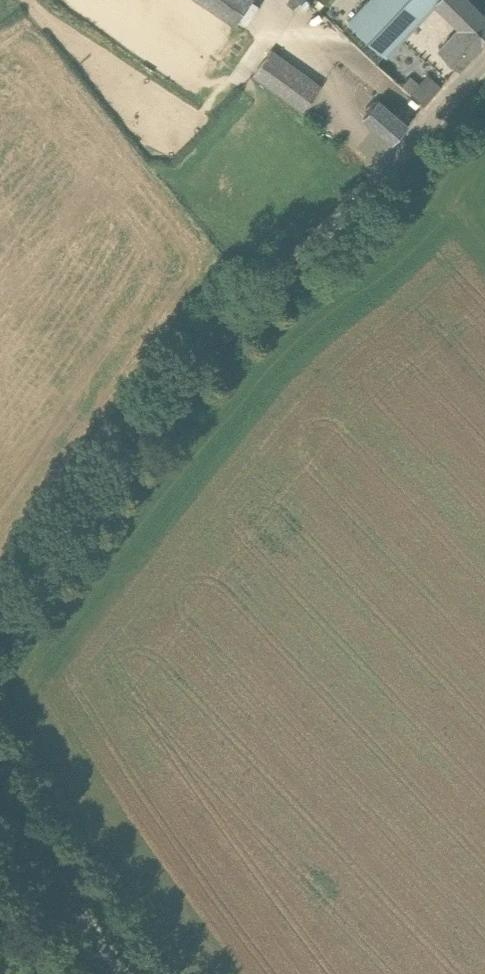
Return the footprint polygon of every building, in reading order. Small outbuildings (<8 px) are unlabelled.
[(236,22),(251,0),(202,0),(236,22)] [(285,1),(293,8),(300,0),(286,0),(285,1)] [(312,5),(307,0),(306,0),(301,5),(306,10),(312,5)] [(440,50),(459,67),(484,39),(484,17),(466,0),(427,0),(432,4),(435,0),(462,25),(440,50)] [(302,111),(319,88),(269,53),(253,76),(302,111)] [(394,140),(410,123),(379,99),(364,116),(394,140)]
